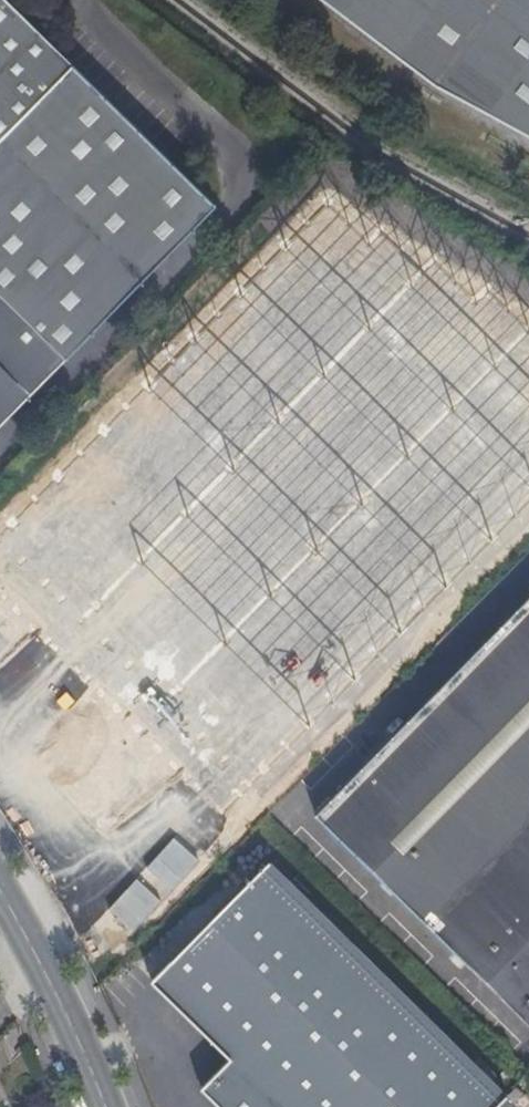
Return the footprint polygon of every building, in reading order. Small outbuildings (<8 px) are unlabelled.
[(66,357),(214,204),(71,64),(7,0),(0,0),(0,425),(66,357)] [(434,84),(528,135),(528,0),(323,0),(434,84)] [(0,537),(0,607),(217,820),(528,502),(528,317),(496,284),(484,296),(442,255),(431,266),(389,224),(377,236),(335,195),(0,537)] [(403,725),(396,719),(384,731),(390,738),(315,815),(528,1024),(528,596),(403,725)] [(269,861),(151,980),(230,1058),(201,1088),(221,1106),(456,1106),(487,1076),(269,861)] [(487,1076),(456,1106),(495,1106),(506,1095),(487,1076)]
